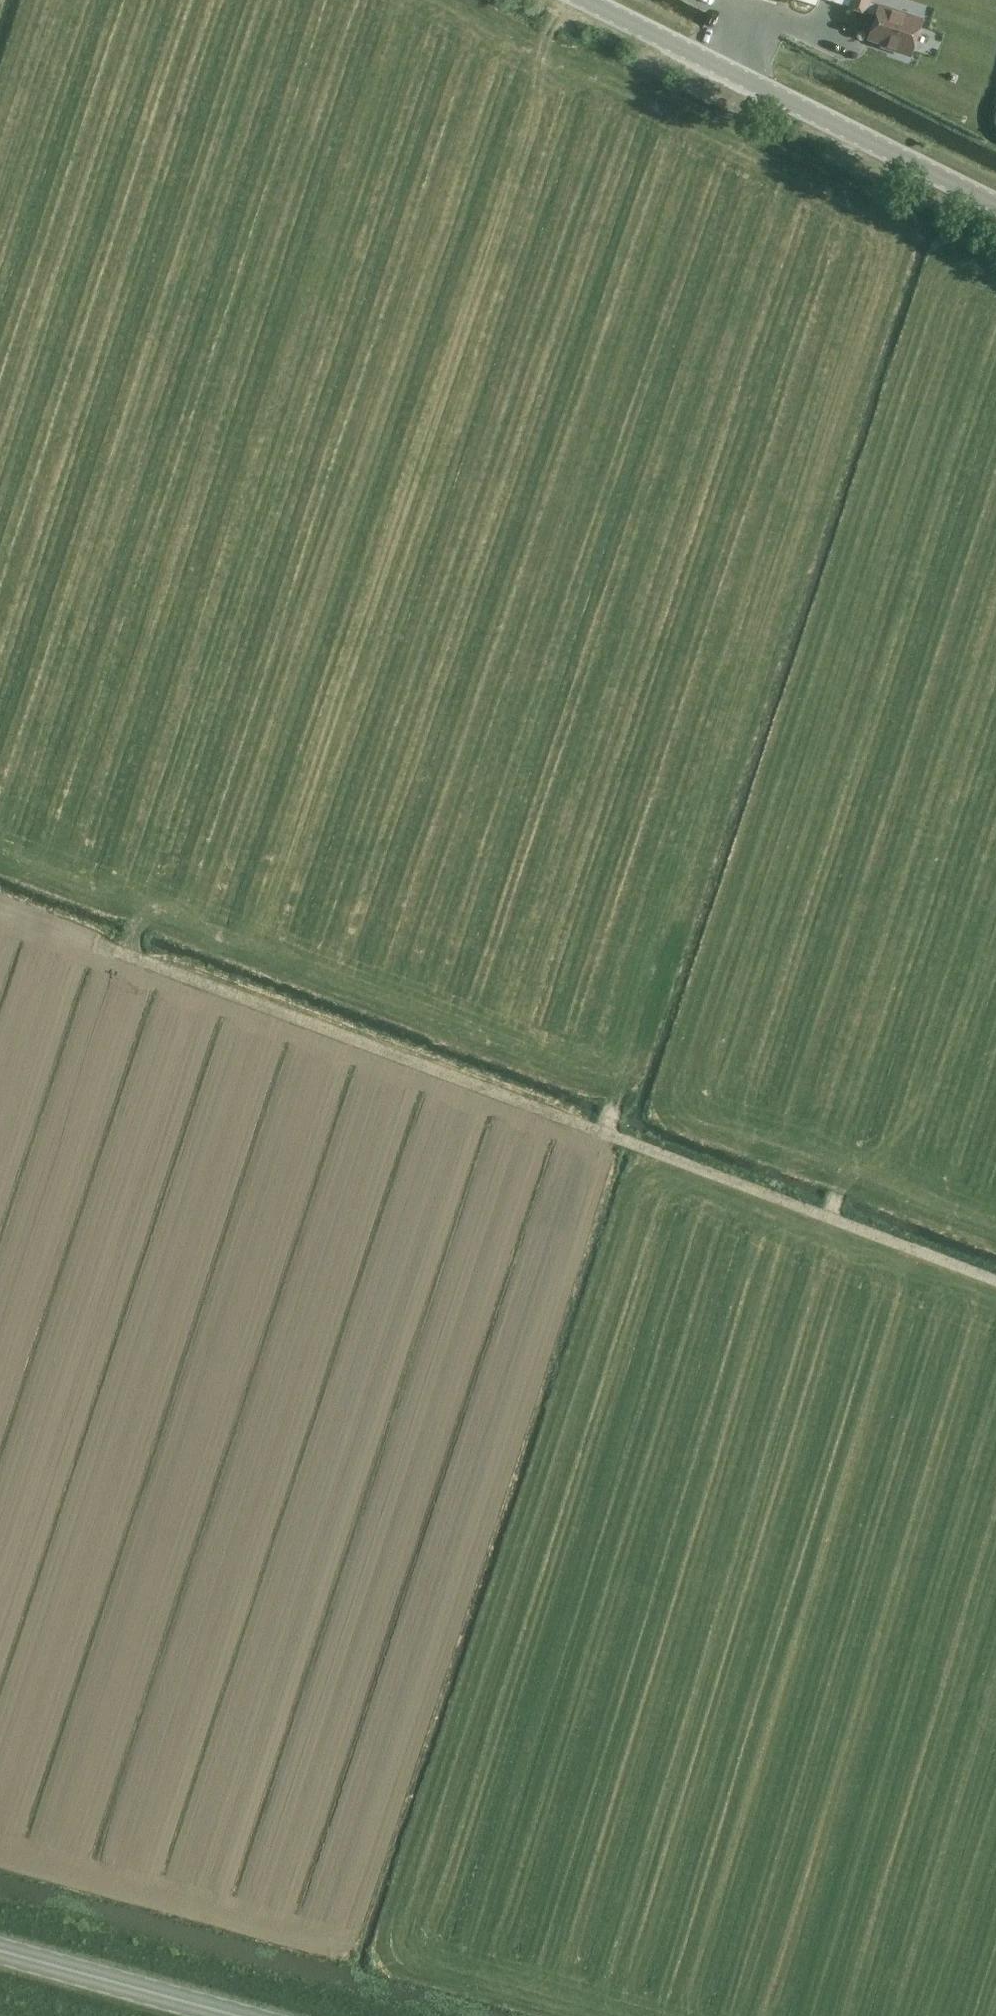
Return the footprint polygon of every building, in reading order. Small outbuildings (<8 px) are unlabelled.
[(909,57),(921,21),(879,8),(868,4),(869,0),(853,0),(849,10),(864,14),(876,18),(868,40),(891,48),(890,51),(909,57)]
